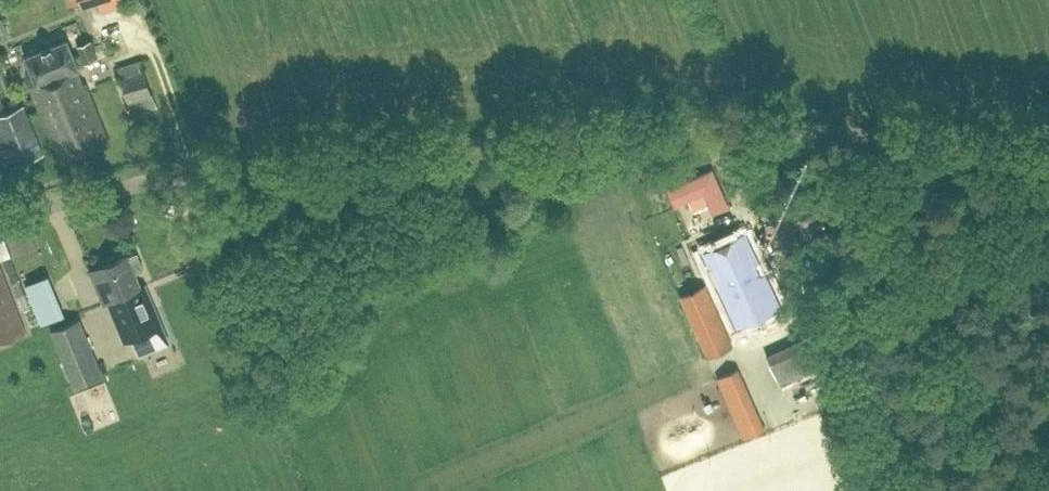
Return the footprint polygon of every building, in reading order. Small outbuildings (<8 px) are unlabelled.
[(121,0),(96,9),(111,48),(135,39),(121,0)] [(69,16),(60,19),(76,61),(91,55),(84,37),(77,40),(69,16)] [(76,85),(70,70),(78,67),(73,56),(70,48),(66,39),(24,56),(24,57),(32,76),(34,75),(37,83),(30,86),(61,161),(108,142),(84,82),(76,85)] [(140,58),(116,66),(134,115),(157,106),(140,58)] [(42,153),(22,104),(0,113),(0,129),(14,164),(42,153)] [(711,213),(729,205),(712,167),(668,188),(675,205),(688,199),(693,210),(707,203),(711,213)] [(748,232),(703,252),(736,326),(780,306),(765,271),(758,274),(752,262),(759,259),(748,232)] [(143,267),(136,251),(128,254),(128,253),(89,270),(102,303),(107,301),(124,340),(132,336),(139,352),(168,340),(145,283),(141,284),(135,270),(143,267)] [(0,266),(0,340),(25,330),(0,266)] [(708,356),(733,345),(705,284),(680,295),(708,356)] [(73,384),(101,373),(79,319),(51,330),(73,384)] [(782,386),(827,367),(828,366),(813,332),(766,352),(782,386)] [(745,437),(766,428),(738,368),(717,377),(745,437)]
